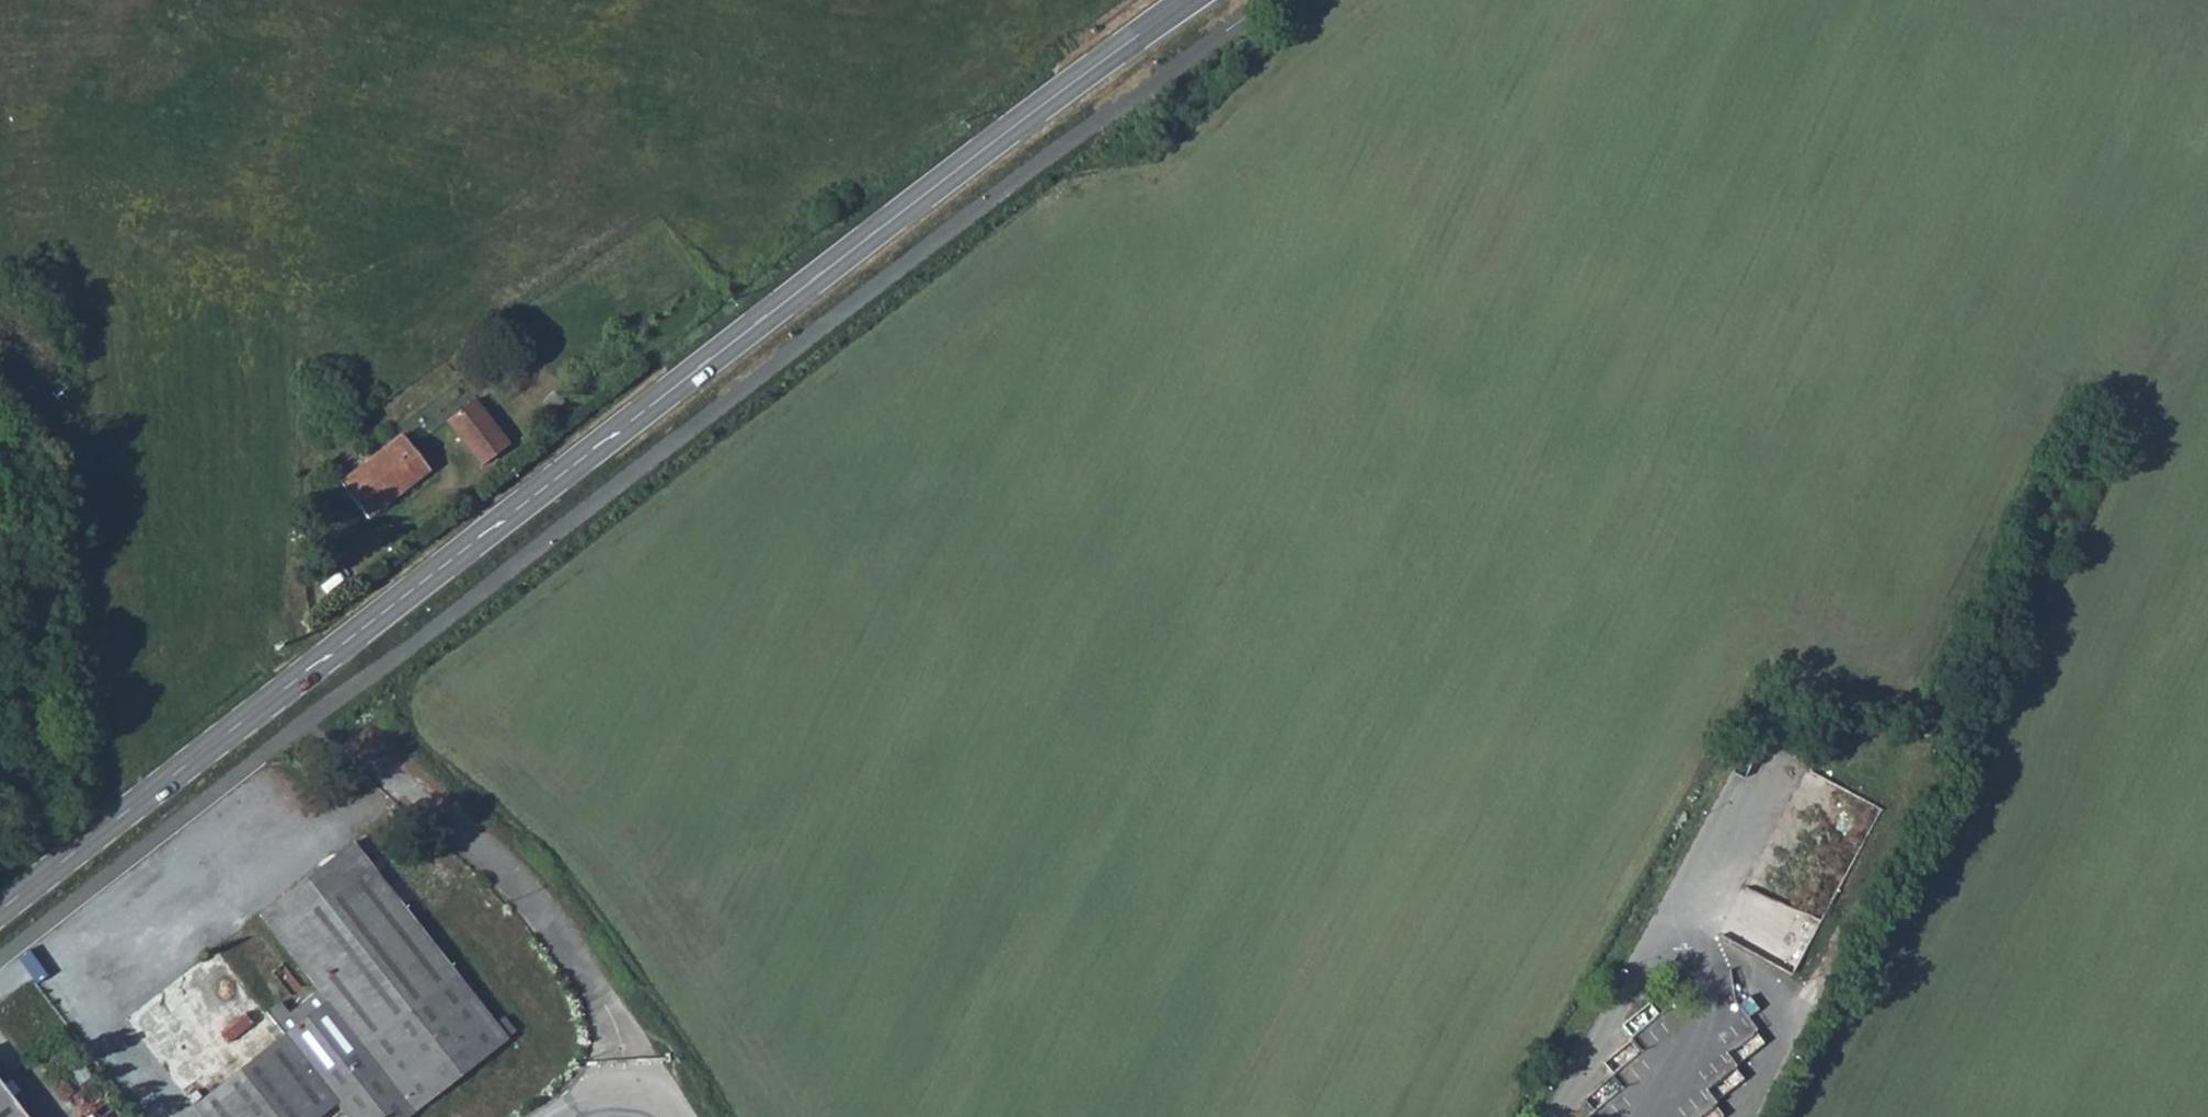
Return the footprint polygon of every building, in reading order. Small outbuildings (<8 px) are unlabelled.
[(476,458),(504,438),(470,393),(442,413),(476,458)] [(360,512),(423,463),(397,428),(334,477),(360,512)] [(260,908),(275,928),(370,862),(352,838),(260,908)] [(416,895),(383,853),(370,862),(403,905),(416,895)] [(295,1002),(385,1116),(398,1116),(514,1031),(502,1016),(493,1024),(403,905),(370,862),(275,928),(317,985),(295,1002)] [(275,1018),(335,1095),(342,1104),(352,1116),(385,1116),(295,1002),(287,1008),(279,997),(266,1006),(275,1018)] [(179,1073),(213,1116),(305,1116),(324,1102),(335,1095),(275,1018),(265,1025),(273,1036),(217,1079),(201,1056),(179,1073)] [(0,1072),(0,1116),(35,1116),(0,1072)] [(179,1073),(174,1077),(203,1116),(213,1116),(179,1073)] [(1611,1079),(1585,1100),(1595,1112),(1621,1091),(1611,1079)] [(324,1102),(331,1112),(342,1104),(335,1095),(324,1102)] [(331,1112),(324,1102),(305,1116),(325,1116),(331,1112)]
